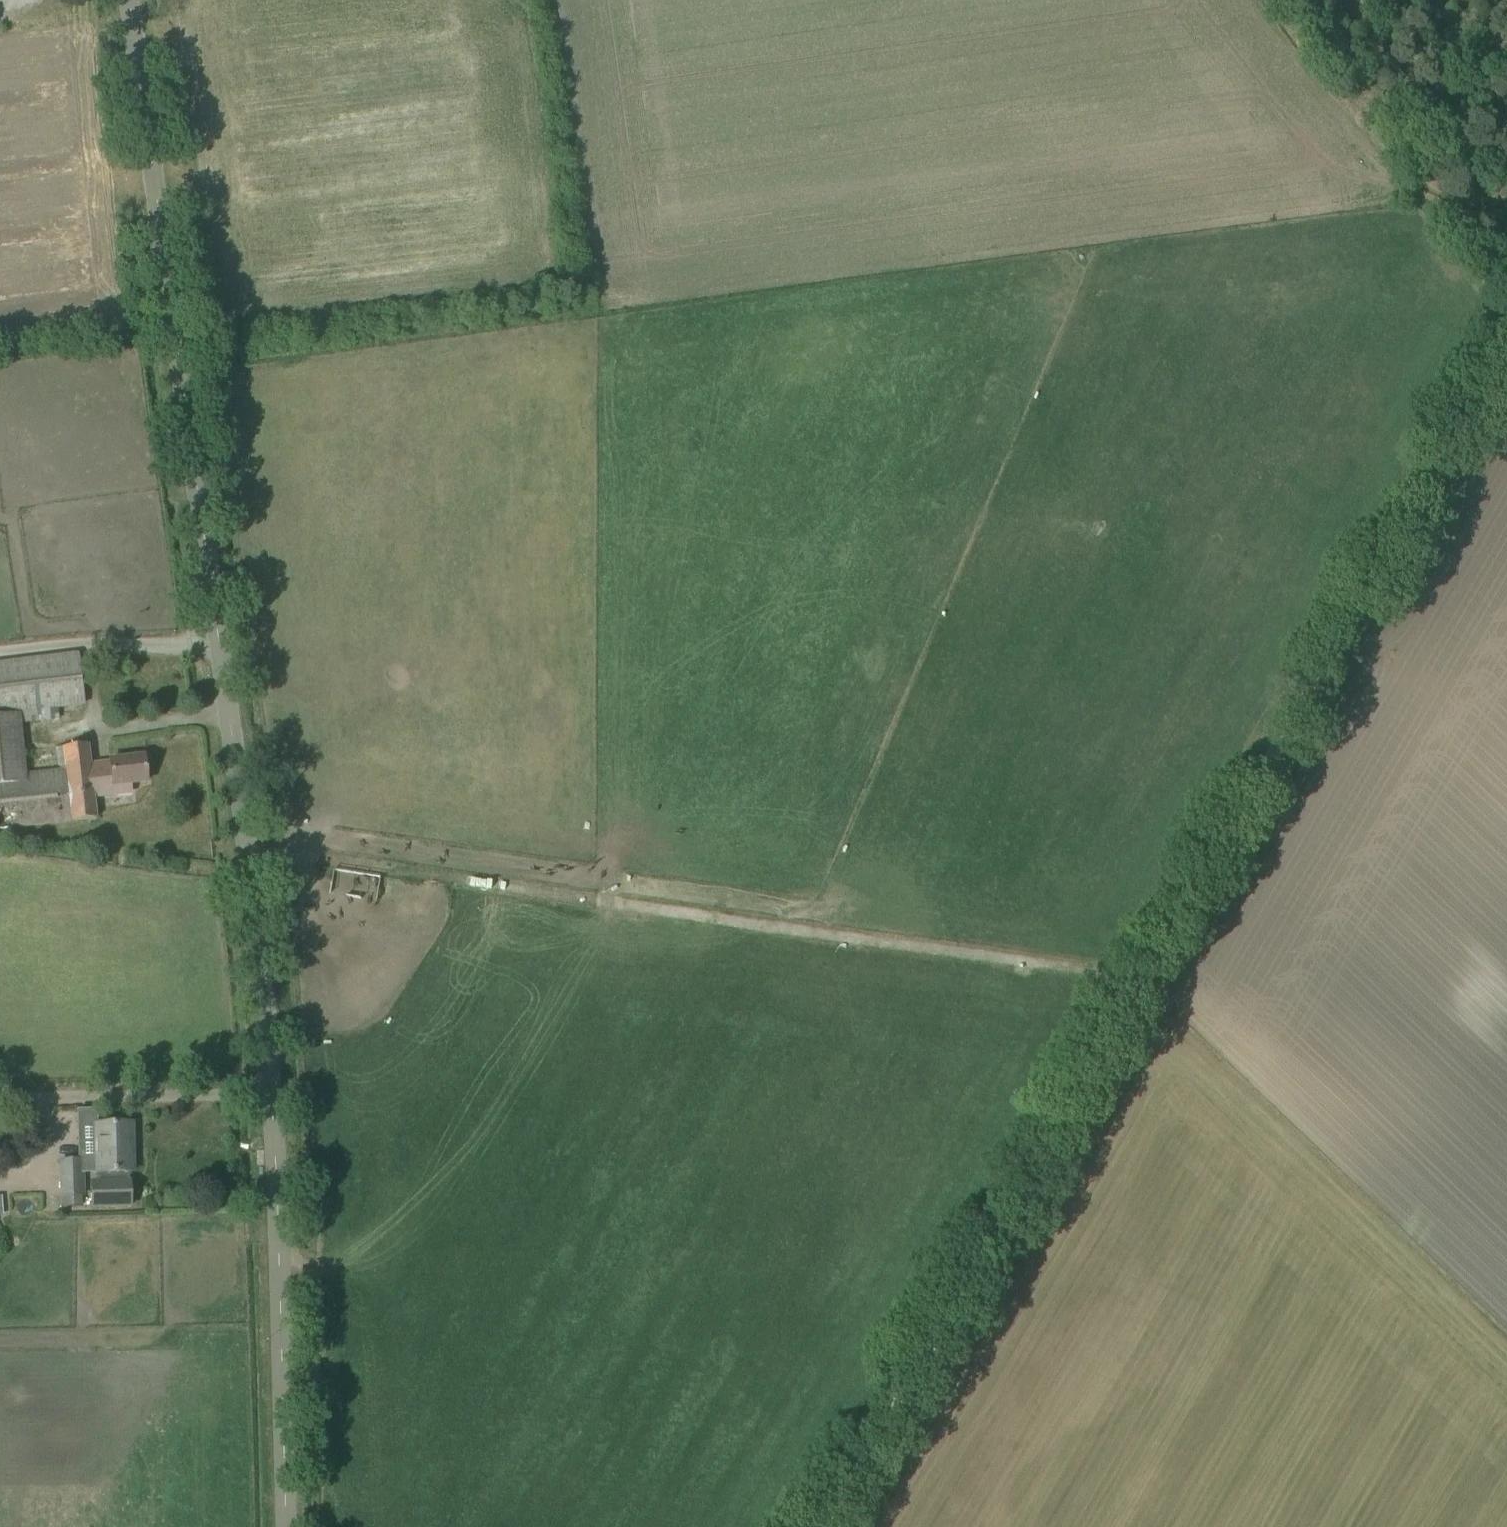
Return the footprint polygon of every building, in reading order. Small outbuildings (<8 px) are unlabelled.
[(0,663),(0,831),(71,823),(71,821),(96,818),(93,796),(130,792),(129,783),(146,781),(143,756),(109,760),(110,762),(89,764),(87,744),(57,747),(60,769),(26,773),(19,713),(83,705),(77,654),(0,663)] [(383,900),(386,872),(335,867),(332,895),(383,900)] [(131,1123),(111,1123),(93,1123),(93,1174),(97,1174),(97,1181),(89,1181),(90,1206),(129,1206),(129,1181),(128,1181),(128,1172),(133,1172),(132,1149),(128,1149),(128,1124),(131,1124),(131,1123)] [(63,1195),(85,1194),(83,1160),(61,1161),(63,1195)]
